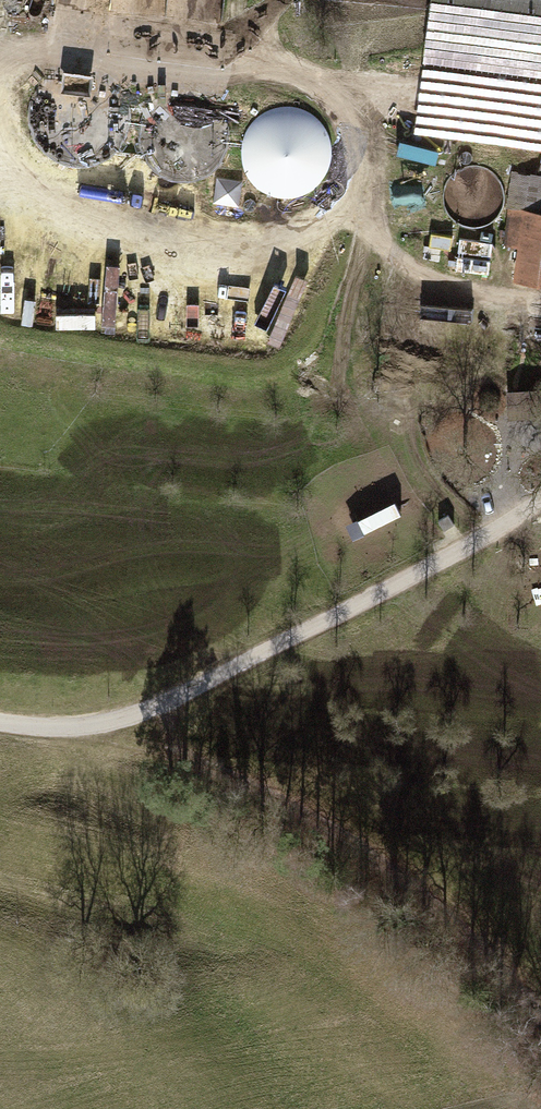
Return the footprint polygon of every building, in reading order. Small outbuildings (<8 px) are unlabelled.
[(414,134),(540,150),(540,0),(431,0),(414,134)] [(35,148),(48,161),(64,170),(82,173),(100,169),(116,159),(128,145),(134,127),(134,110),(128,94),(118,81),(104,71),(88,66),(71,66),(55,72),(42,82),(32,96),(27,112),(28,131),(35,148)] [(158,99),(146,111),(139,126),(137,142),(141,158),(150,172),(164,181),(179,186),(194,185),(208,180),(220,170),(228,158),(232,144),(231,129),(226,115),(216,103),(204,95),(189,91),(173,93),(158,99)] [(258,191),(271,199),(287,202),(303,199),(317,192),(327,180),(334,165),(335,150),(331,135),(322,123),(310,113),(296,108),(281,108),(266,113),(254,122),(245,134),(241,148),(242,164),(247,179),(258,191)] [(217,177),(218,202),(241,200),(240,176),(217,177)] [(513,285),(540,289),(540,208),(508,203),(500,249),(518,252),(513,285)]
